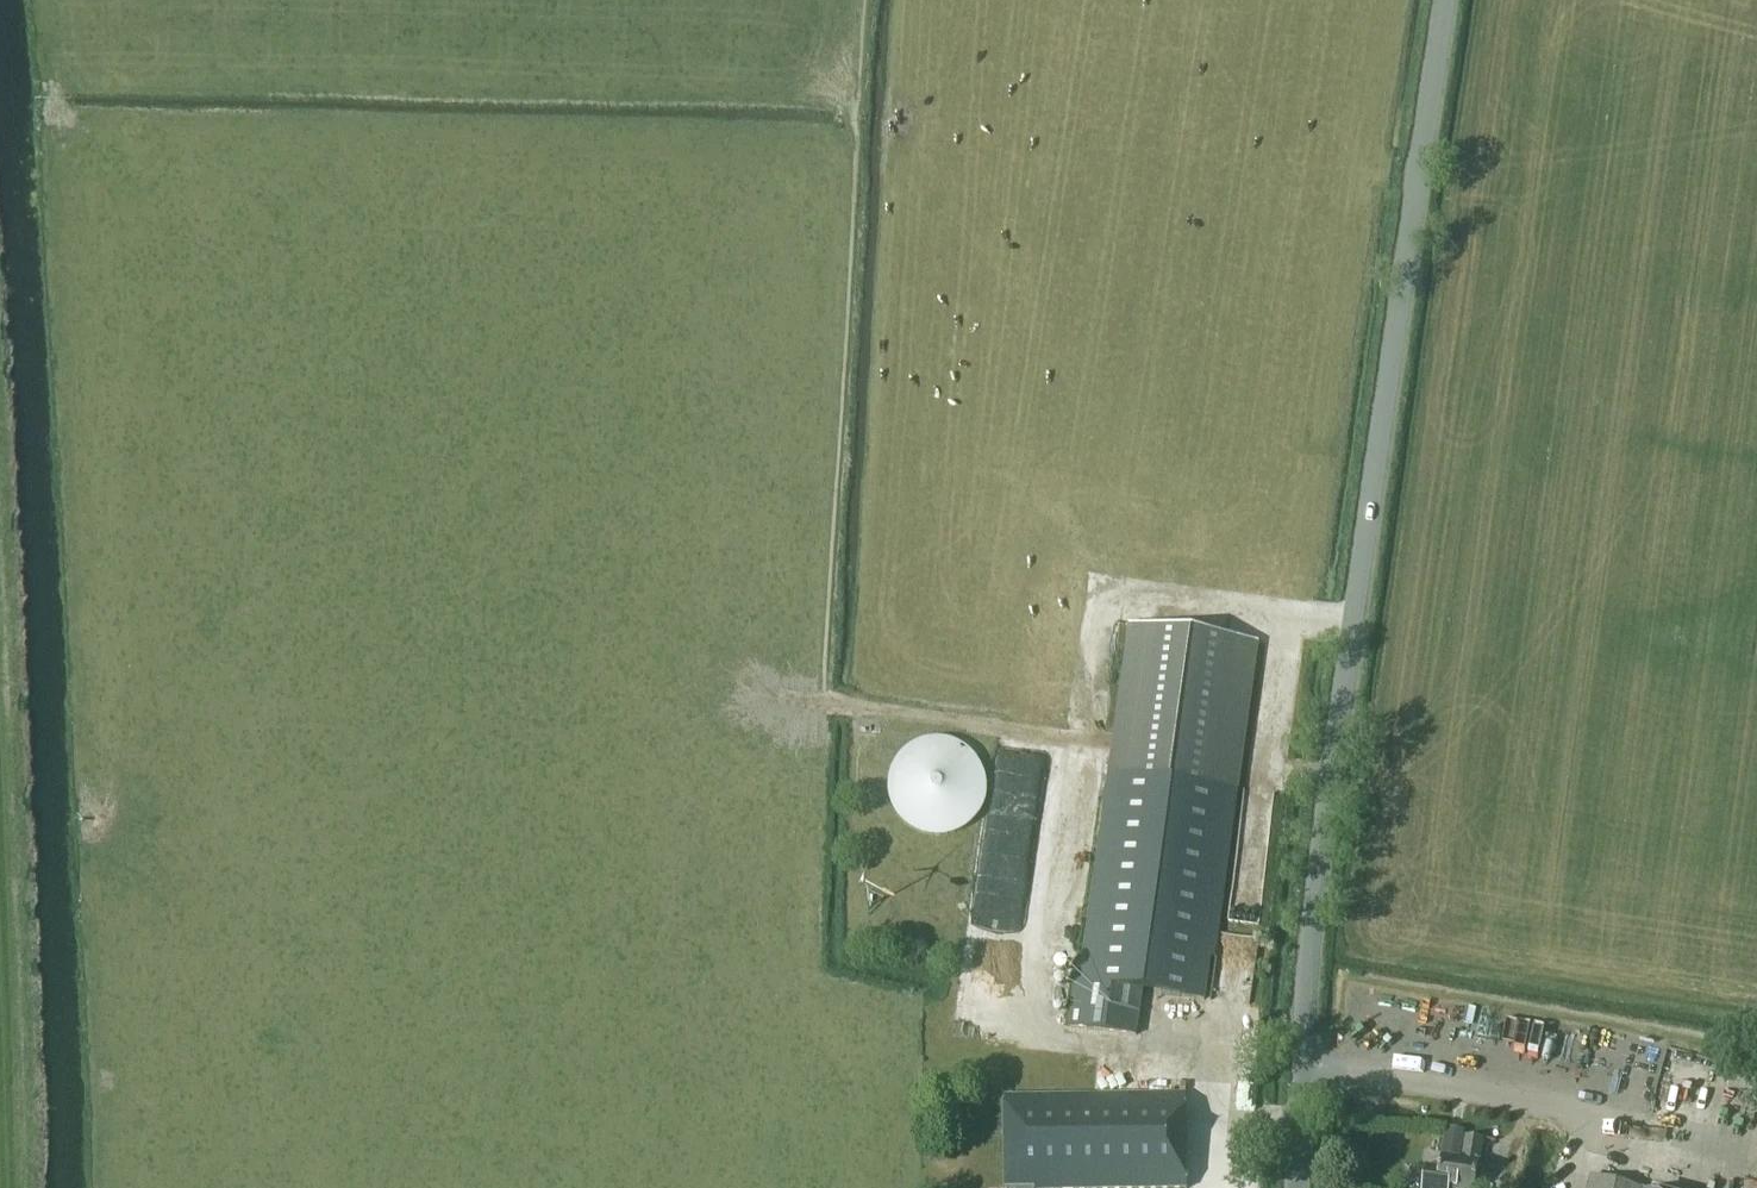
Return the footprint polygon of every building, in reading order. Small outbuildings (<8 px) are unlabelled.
[(1258,643),(1129,625),(1109,773),(1113,774),(1078,1026),(1138,1034),(1144,990),(1203,998),(1232,790),(1238,791),(1258,643)] [(924,834),(937,836),(951,834),(964,828),(974,819),(982,807),(986,794),(986,780),(982,767),(974,755),(964,746),(951,740),(937,738),(924,740),(911,746),(900,755),(893,767),(889,780),(889,794),(893,807),(900,819),(911,828),(924,834)] [(1185,1095),(1004,1097),(1005,1187),(1007,1187),(1187,1187),(1185,1095)] [(1468,1139),(1464,1161),(1443,1157),(1441,1169),(1427,1167),(1423,1187),(1478,1187),(1486,1142),(1468,1139)] [(1592,1179),(1590,1187),(1627,1187),(1592,1179)]
